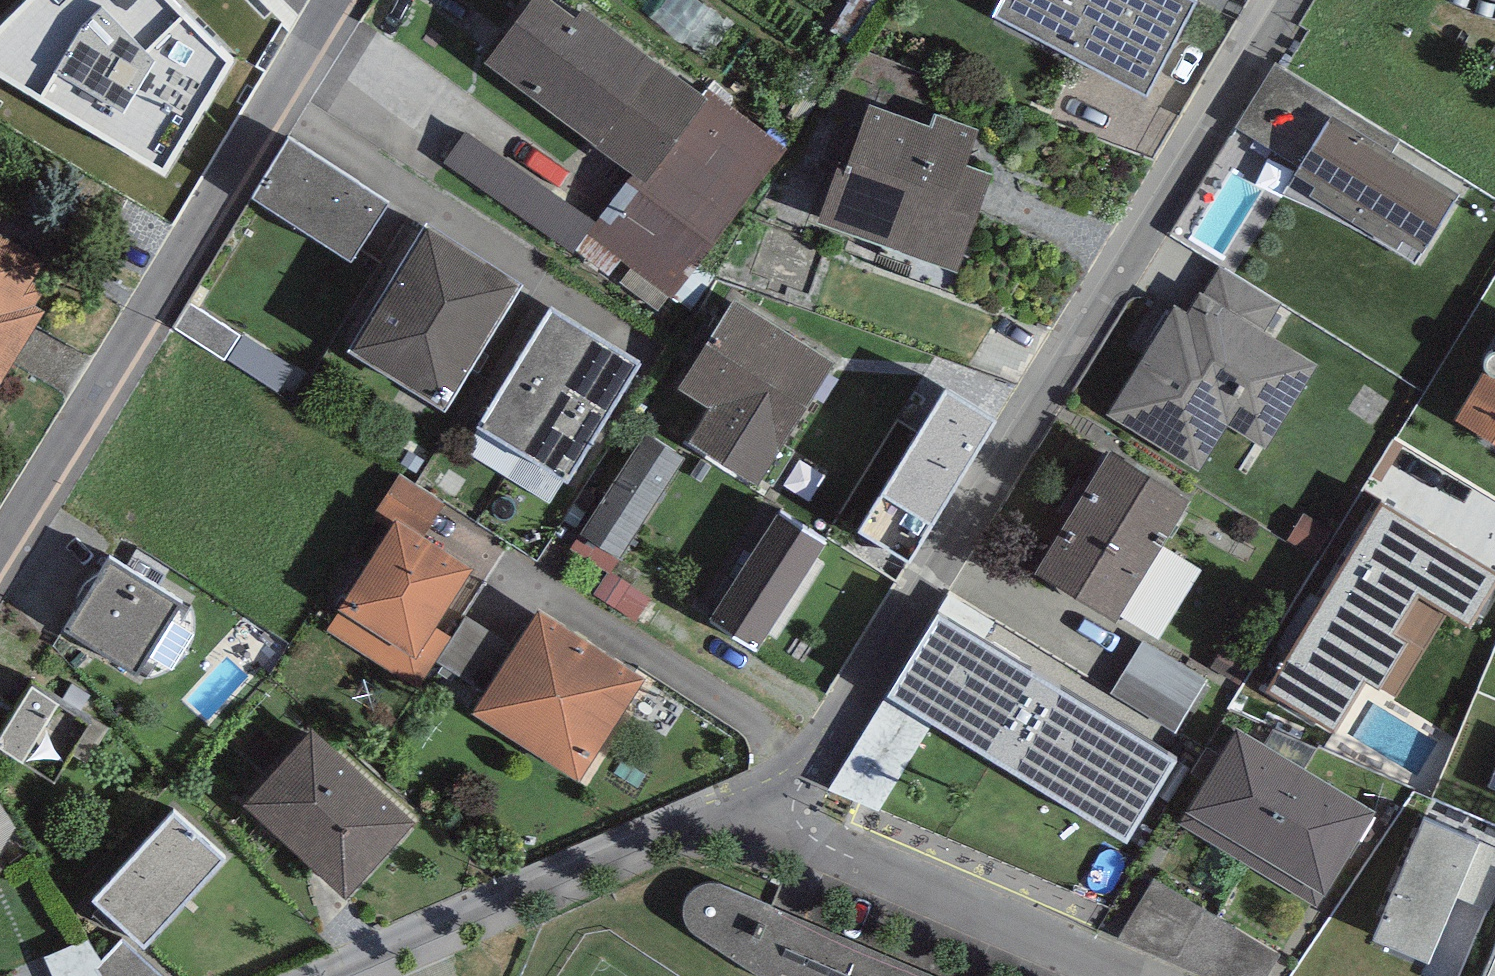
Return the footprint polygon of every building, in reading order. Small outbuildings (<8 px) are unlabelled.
[(210,25),(217,26),(187,0),(70,0),(66,5),(59,32),(85,55),(105,60),(96,95),(55,84),(118,139),(113,159),(167,173),(184,154),(191,128),(243,69),(246,56),(210,25)] [(485,60),(632,173),(644,182),(707,100),(701,95),(585,6),(576,18),(553,0),(532,0),(485,60)] [(990,16),(1145,99),(1197,2),(1192,0),(998,0),(990,16)] [(1341,105),(1275,65),(1235,127),(1299,167),(1332,115),(1341,105)] [(595,221),(587,232),(671,297),(786,148),(707,88),(701,95),(707,100),(644,182),(632,173),(595,221)] [(931,126),(870,105),(847,167),(839,164),(819,221),(957,270),(991,174),(965,164),(978,130),(935,115),(931,126)] [(1459,192),(1332,115),(1299,167),(1282,194),(1344,222),(1415,262),(1459,192)] [(595,221),(465,131),(444,162),(574,251),(587,232),(595,221)] [(390,200),(288,138),(251,198),(353,260),(390,200)] [(524,283),(427,222),(348,349),(444,409),(524,283)] [(0,233),(0,384),(44,310),(34,304),(42,290),(30,283),(44,258),(0,233)] [(1220,267),(1203,295),(1265,332),(1282,304),(1220,267)] [(1203,295),(1201,293),(1187,314),(1174,306),(1106,413),(1198,471),(1228,424),(1265,447),(1317,365),(1265,332),(1203,295)] [(836,362),(734,299),(679,388),(710,408),(689,441),(759,485),(836,362)] [(240,335),(188,302),(173,326),(223,358),(240,335)] [(550,308),(478,425),(569,480),(641,363),(550,308)] [(1455,419),(1494,443),(1494,352),(1455,419)] [(996,421),(946,390),(858,531),(908,562),(996,421)] [(685,458),(645,432),(571,548),(608,572),(610,573),(685,458)] [(1189,498),(1108,449),(1034,573),(1114,621),(1189,498)] [(1494,623),(1494,566),(1387,498),(1353,553),(1487,636),(1494,623)] [(828,542),(779,511),(710,617),(758,648),(828,542)] [(472,568),(395,519),(326,629),(419,688),(436,660),(451,637),(434,627),(472,568)] [(183,601),(110,556),(64,630),(137,675),(183,601)] [(650,598),(610,573),(608,572),(594,594),(636,620),(650,598)] [(486,692),(473,712),(580,780),(646,678),(539,609),(515,645),(486,692)] [(936,613),(886,694),(932,722),(1127,842),(1178,760),(936,613)] [(451,637),(436,660),(486,692),(515,645),(465,614),(451,637)] [(1142,639),(1108,696),(1175,735),(1209,678),(1142,639)] [(30,686),(0,736),(0,750),(53,781),(89,722),(30,686)] [(879,811),(932,722),(886,694),(828,789),(879,811)] [(1246,863),(1305,767),(1238,727),(1179,823),(1246,863)] [(415,825),(313,730),(244,805),(346,899),(415,825)] [(1305,767),(1246,863),(1317,906),(1376,810),(1305,767)] [(1483,808),(1494,813),(1494,779),(1483,808)] [(1434,800),(1373,941),(1427,964),(1422,975),(1460,975),(1494,895),(1494,826),(1434,800)] [(22,839),(0,804),(0,852),(22,839)] [(174,813),(93,901),(145,947),(224,858),(174,813)] [(1154,878),(1119,939),(1206,975),(1266,975),(1279,952),(1154,878)] [(728,887),(715,883),(703,884),(695,889),(687,898),(685,909),(686,923),(693,933),(763,975),(780,975),(781,973),(787,975),(936,975),(728,887)] [(123,939),(99,968),(104,975),(164,975),(123,939)] [(1484,975),(1494,975),(1494,949),(1484,975)]
